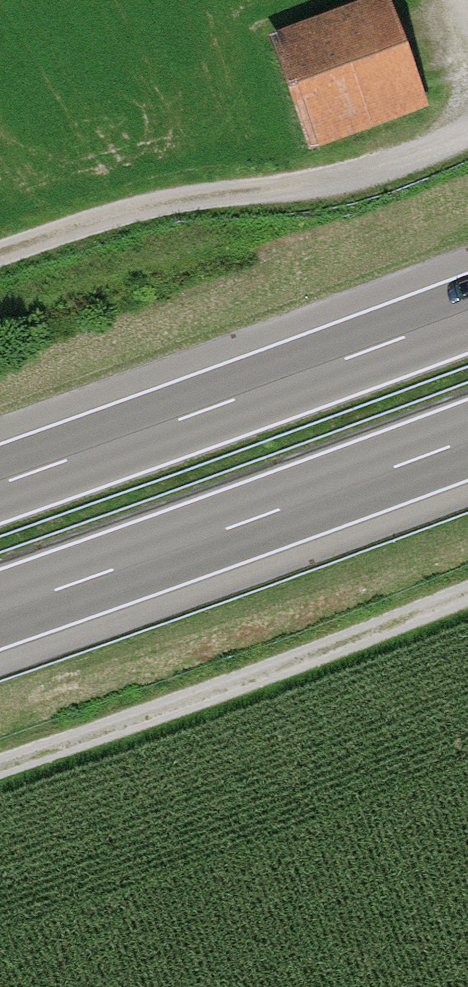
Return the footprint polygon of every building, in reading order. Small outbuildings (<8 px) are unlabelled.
[(383,11),(265,56),(309,171),(427,126),(383,11)]
